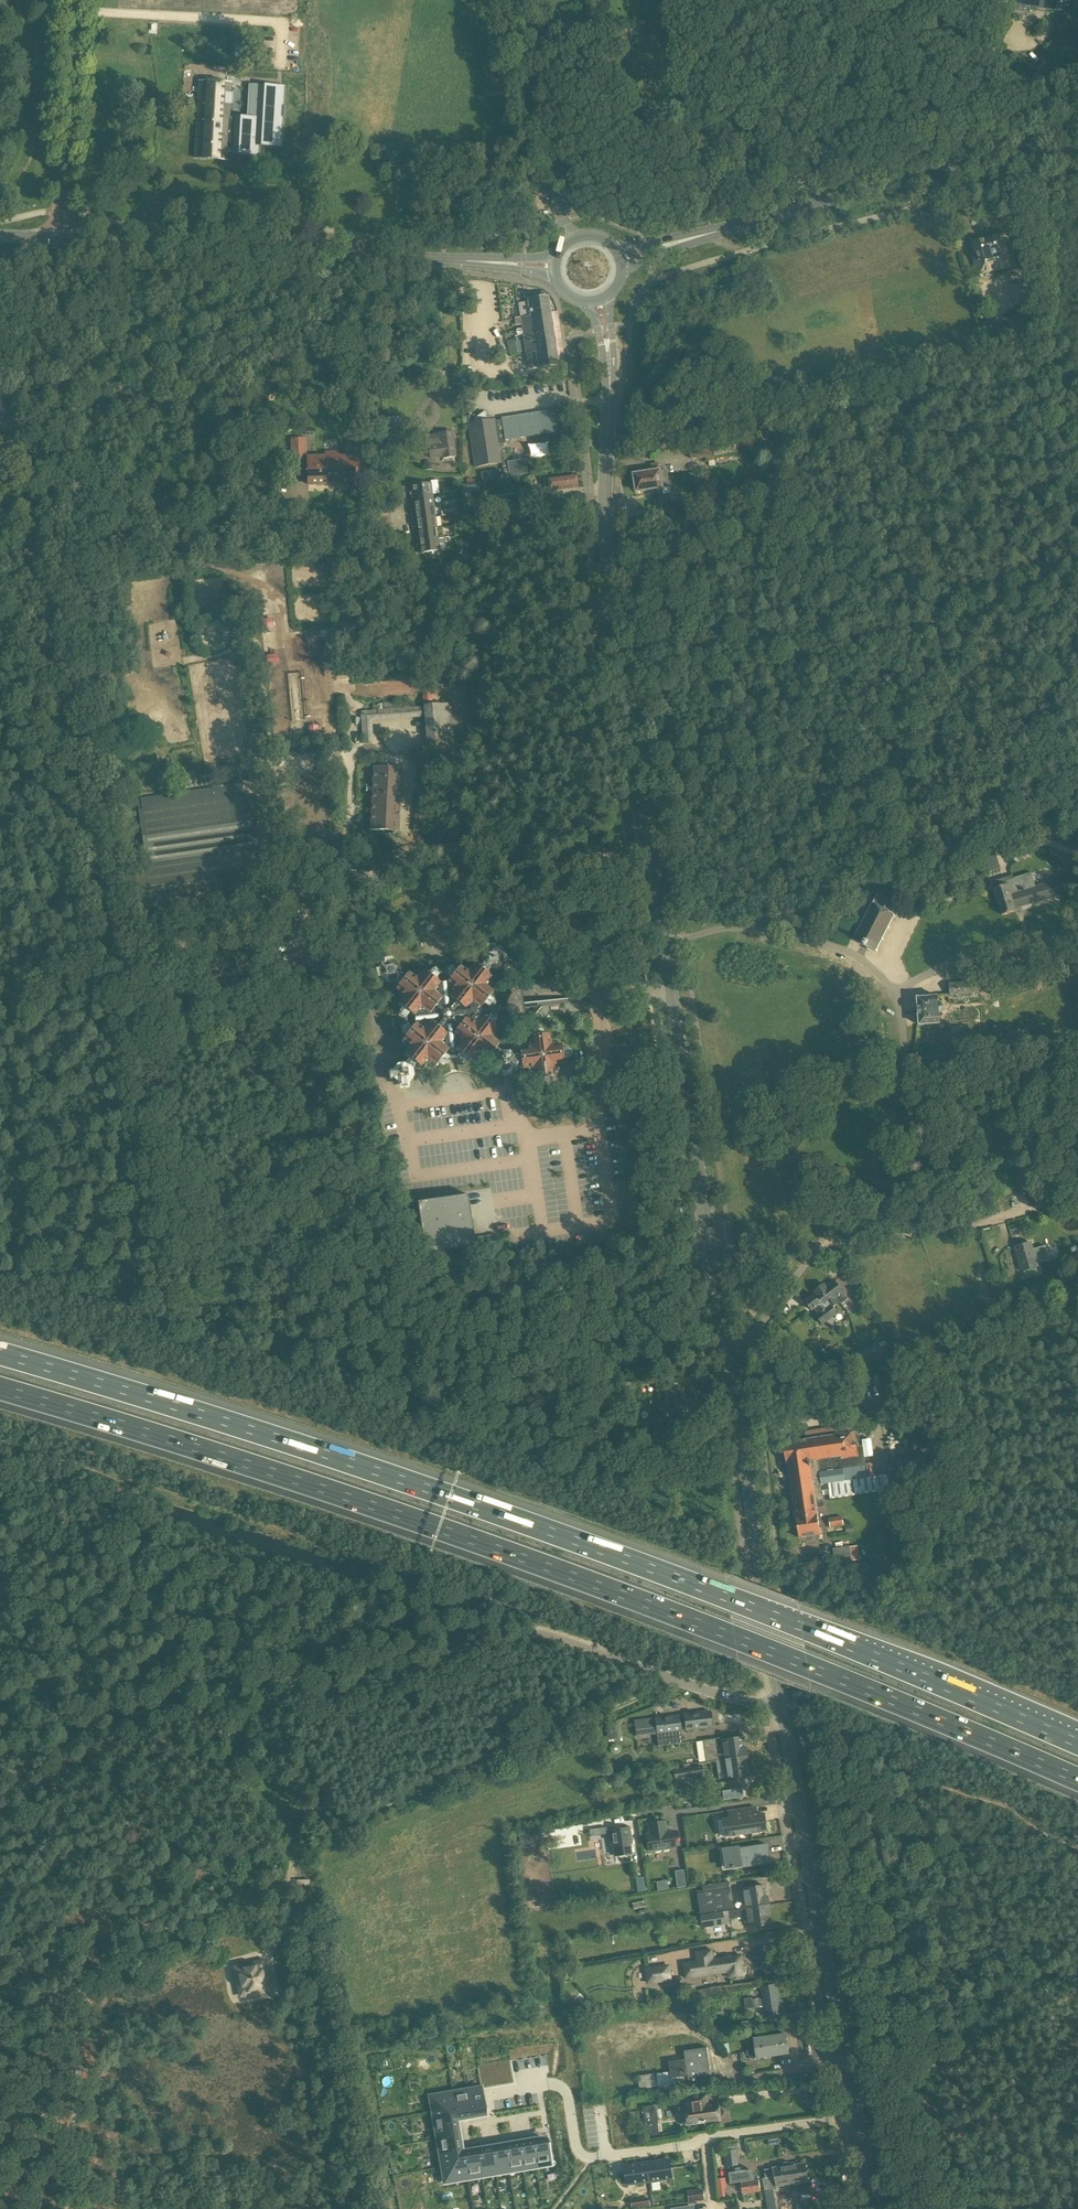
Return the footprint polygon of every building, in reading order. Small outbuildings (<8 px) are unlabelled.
[(655,22),(664,20),(660,0),(656,0),(643,3),(645,10),(652,8),(655,22)] [(1023,4),(1057,10),(1057,9),(1064,10),(1066,0),(1023,0),(1023,4)] [(197,112),(195,156),(227,158),(227,151),(227,150),(229,116),(230,103),(232,103),(233,93),(231,93),(231,82),(199,80),(197,112)] [(227,150),(227,151),(232,151),(232,153),(259,155),(260,145),(281,146),(283,116),(284,116),(285,105),(284,105),(285,85),(249,83),(247,116),(246,116),(234,115),(234,116),(229,116),(227,150)] [(988,240),(972,244),(979,274),(1010,266),(1002,234),(987,238),(988,240)] [(1024,283),(1011,286),(1015,304),(1028,300),(1024,283)] [(533,367),(558,364),(548,296),(527,299),(529,316),(521,317),(521,316),(515,317),(516,321),(517,325),(522,324),(526,352),(531,352),(533,367)] [(517,353),(508,354),(508,357),(523,355),(521,338),(514,339),(515,342),(515,341),(517,353)] [(515,342),(506,343),(508,354),(517,353),(515,341),(515,342)] [(501,419),(495,420),(499,443),(506,442),(506,438),(568,429),(565,408),(501,417),(501,419)] [(498,443),(499,443),(495,420),(494,420),(494,418),(487,420),(481,413),(475,418),(475,415),(468,416),(469,424),(476,465),(501,462),(498,443)] [(402,459),(401,434),(401,417),(386,418),(387,459),(402,459)] [(455,461),(455,455),(451,430),(441,432),(439,432),(426,434),(427,437),(430,456),(442,455),(442,457),(443,457),(444,463),(455,461)] [(292,462),(299,462),(305,461),(305,436),(292,436),(292,462)] [(355,455),(307,456),(308,484),(356,482),(355,455)] [(528,472),(526,458),(508,461),(510,474),(528,472)] [(669,477),(668,472),(668,469),(661,470),(660,463),(652,464),(653,471),(634,474),(636,483),(650,481),(650,480),(669,477)] [(501,470),(485,472),(487,480),(502,478),(501,470)] [(575,472),(542,477),(544,490),(577,485),(575,472)] [(694,475),(695,486),(710,484),(709,475),(701,477),(700,474),(694,475)] [(650,481),(636,483),(637,491),(670,486),(669,477),(650,480),(650,481)] [(410,484),(412,496),(432,493),(430,481),(410,484)] [(464,486),(465,493),(480,492),(480,484),(464,486)] [(412,496),(413,507),(433,504),(432,493),(412,496)] [(698,498),(671,502),(672,513),(700,509),(698,498)] [(413,507),(415,518),(435,515),(433,504),(413,507)] [(436,526),(435,515),(415,518),(416,529),(436,526)] [(416,529),(418,540),(438,538),(438,537),(436,526),(416,529)] [(420,552),(445,548),(444,536),(438,537),(438,538),(418,540),(420,552)] [(261,620),(261,629),(273,628),(272,619),(261,620)] [(266,656),(267,665),(279,664),(278,655),(266,656)] [(270,693),(271,702),(282,701),(281,692),(270,693)] [(423,714),(427,758),(454,756),(450,704),(433,705),(432,695),(422,696),(423,707),(430,706),(430,713),(423,714)] [(373,711),(411,708),(410,703),(395,704),(395,703),(372,704),(373,711)] [(430,713),(430,706),(423,707),(411,708),(373,711),(361,712),(363,742),(371,742),(369,718),(423,714),(430,713)] [(308,724),(309,735),(318,734),(318,723),(308,724)] [(426,760),(414,759),(411,833),(423,834),(426,760)] [(373,764),(370,828),(398,829),(401,766),(373,764)] [(138,810),(146,865),(135,866),(141,910),(218,899),(217,888),(260,882),(252,828),(257,827),(255,816),(250,816),(247,794),(243,795),(242,784),(141,799),(142,810),(138,810)] [(1000,816),(1002,822),(1011,819),(1008,812),(1000,816)] [(980,855),(985,873),(999,869),(995,851),(980,855)] [(1022,908),(1022,906),(1021,905),(1065,892),(1061,878),(1036,886),(1032,871),(1013,877),(1013,874),(1005,876),(1016,910),(1022,908)] [(998,886),(994,887),(1002,914),(1016,910),(1005,876),(996,879),(998,886)] [(877,894),(854,939),(876,950),(899,905),(877,894)] [(384,961),(379,967),(380,976),(387,981),(395,980),(399,983),(395,988),(399,990),(400,1000),(397,1003),(401,1007),(399,1010),(400,1011),(397,1014),(402,1017),(408,1022),(407,1023),(401,1031),(406,1034),(400,1041),(406,1045),(406,1048),(402,1053),(408,1058),(404,1062),(397,1063),(392,1070),(392,1076),(396,1080),(403,1084),(409,1083),(414,1077),(413,1065),(416,1061),(422,1066),(427,1059),(429,1060),(430,1059),(437,1063),(449,1049),(452,1048),(454,1048),(472,1061),(479,1053),(480,1054),(482,1052),(488,1057),(490,1055),(494,1058),(496,1065),(503,1070),(511,1069),(517,1062),(521,1062),(521,1066),(532,1064),(534,1078),(540,1077),(541,1083),(550,1082),(549,1076),(555,1075),(553,1065),(563,1063),(560,1043),(555,1043),(555,1041),(552,1039),(550,1039),(549,1034),(527,1037),(528,1042),(525,1045),(525,1048),(519,1049),(520,1053),(516,1054),(509,1049),(508,1048),(501,1050),(496,1046),(500,1043),(492,1037),(498,1029),(486,1018),(481,1015),(481,1013),(481,1009),(480,1007),(484,1003),(489,996),(493,991),(488,988),(490,986),(489,982),(488,980),(492,976),(486,973),(490,968),(498,967),(504,960),(502,951),(496,947),(487,948),(482,954),(482,962),(479,966),(474,963),(471,968),(470,966),(466,966),(465,968),(460,965),(456,970),(451,966),(447,971),(442,972),(437,973),(432,969),(428,972),(424,969),(420,974),(418,973),(415,973),(413,975),(408,971),(404,977),(398,972),(400,968),(400,964),(393,960),(384,961)] [(980,980),(950,983),(951,994),(981,992),(980,980)] [(1006,984),(987,985),(988,994),(1007,993),(1006,984)] [(526,1023),(523,1003),(522,989),(520,989),(518,990),(516,990),(513,993),(510,995),(509,997),(508,999),(507,1001),(507,1005),(507,1008),(507,1011),(509,1015),(510,1016),(512,1018),(515,1020),(518,1022),(522,1023),(524,1023),(526,1023)] [(940,997),(919,999),(921,1028),(942,1026),(940,997)] [(469,1194),(419,1202),(426,1253),(477,1245),(469,1194)] [(1038,1266),(1031,1243),(1016,1247),(1023,1271),(1038,1266)] [(816,1293),(814,1295),(817,1299),(820,1297),(822,1301),(824,1299),(823,1297),(831,1292),(837,1301),(839,1300),(840,1302),(842,1305),(849,1300),(845,1294),(835,1280),(826,1286),(824,1284),(815,1291),(816,1293)] [(1056,1286),(1058,1295),(1067,1292),(1065,1284),(1056,1286)] [(814,1295),(806,1302),(813,1311),(816,1309),(818,1312),(816,1314),(823,1324),(827,1321),(829,1324),(835,1319),(833,1316),(837,1314),(833,1308),(840,1302),(839,1300),(837,1301),(831,1292),(823,1297),(824,1299),(822,1301),(820,1297),(817,1299),(814,1295)] [(873,1348),(862,1352),(866,1362),(877,1359),(873,1348)] [(856,1366),(866,1362),(862,1352),(852,1355),(856,1366)] [(653,1375),(642,1376),(643,1380),(643,1385),(654,1383),(653,1375)] [(672,1429),(680,1428),(688,1427),(685,1403),(683,1403),(681,1389),(666,1391),(672,1429)] [(634,1411),(632,1399),(624,1400),(625,1412),(634,1411)] [(856,1445),(854,1431),(783,1442),(787,1464),(789,1464),(794,1500),(810,1497),(809,1492),(815,1491),(815,1492),(823,1491),(821,1483),(820,1472),(844,1469),(844,1468),(866,1465),(863,1444),(856,1445)] [(820,1472),(821,1483),(829,1482),(868,1476),(866,1465),(844,1468),(844,1469),(820,1472)] [(935,1474),(937,1474),(939,1473),(944,1472),(943,1466),(938,1467),(934,1468),(925,1469),(926,1475),(929,1475),(935,1474)] [(890,1488),(900,1487),(901,1487),(900,1476),(899,1472),(888,1473),(890,1488)] [(868,1476),(829,1482),(830,1493),(831,1496),(870,1490),(868,1476)] [(823,1494),(830,1493),(829,1482),(821,1483),(823,1491),(823,1494)] [(810,1497),(794,1500),(800,1538),(821,1535),(816,1501),(824,1499),(823,1494),(823,1491),(815,1492),(815,1491),(809,1492),(810,1497)] [(842,1517),(830,1519),(831,1527),(844,1525),(842,1517)] [(851,1547),(835,1549),(837,1563),(853,1561),(851,1547)] [(899,1574),(913,1573),(911,1558),(897,1560),(899,1574)] [(656,1733),(656,1734),(658,1746),(682,1743),(680,1726),(684,1726),(685,1730),(712,1726),(710,1711),(683,1714),(683,1715),(679,1716),(679,1715),(634,1721),(636,1736),(656,1733)] [(606,1724),(608,1740),(620,1738),(618,1722),(606,1724)] [(746,1756),(743,1737),(716,1741),(715,1738),(703,1740),(706,1761),(717,1760),(746,1756)] [(748,1775),(746,1756),(717,1760),(718,1764),(724,1763),(726,1778),(748,1775)] [(702,1765),(674,1771),(676,1779),(704,1774),(702,1765)] [(609,1784),(607,1776),(593,1780),(595,1787),(609,1784)] [(723,1800),(743,1797),(742,1788),(722,1791),(723,1800)] [(763,1813),(756,1814),(755,1807),(727,1811),(728,1818),(721,1819),(724,1837),(765,1831),(763,1813)] [(646,1835),(648,1851),(675,1848),(672,1831),(666,1832),(665,1821),(648,1824),(649,1834),(646,1835)] [(629,1828),(609,1831),(611,1846),(613,1846),(614,1856),(631,1854),(630,1843),(631,1843),(629,1828)] [(534,1835),(526,1837),(528,1845),(535,1843),(534,1835)] [(740,1866),(747,1865),(748,1866),(760,1864),(761,1871),(774,1869),(773,1863),(770,1864),(767,1844),(739,1849),(739,1847),(719,1850),(719,1851),(723,1850),(726,1868),(740,1866)] [(683,1870),(674,1871),(677,1888),(685,1887),(683,1870)] [(644,1876),(635,1878),(638,1892),(646,1891),(644,1876)] [(729,1882),(696,1886),(700,1913),(733,1908),(729,1882)] [(742,1889),(745,1907),(767,1904),(764,1886),(742,1889)] [(633,1909),(647,1906),(646,1900),(632,1903),(633,1909)] [(770,1924),(767,1904),(745,1907),(746,1918),(743,1919),(744,1923),(747,1922),(748,1927),(770,1924)] [(722,1912),(722,1913),(724,1923),(724,1924),(731,1922),(730,1919),(740,1917),(739,1909),(722,1912)] [(724,1923),(722,1913),(700,1917),(702,1927),(724,1923)] [(698,1961),(684,1964),(686,1978),(708,1974),(708,1971),(728,1967),(730,1976),(745,1974),(742,1954),(713,1959),(712,1950),(697,1953),(698,1961)] [(263,1961),(235,1967),(237,1978),(241,1977),(243,1987),(263,1983),(261,1973),(265,1973),(263,1961)] [(648,1983),(671,1980),(669,1966),(647,1969),(648,1983)] [(762,1987),(764,1998),(765,2006),(767,2016),(784,2013),(782,2003),(780,2004),(777,1985),(762,1987)] [(577,1996),(569,2004),(576,2011),(584,2004),(577,1996)] [(765,2006),(764,1998),(752,1999),(752,1997),(745,1998),(746,2009),(765,2006)] [(760,2020),(748,2022),(749,2029),(761,2027),(760,2020)] [(750,2059),(790,2053),(788,2043),(787,2034),(747,2040),(749,2051),(746,2051),(747,2055),(750,2055),(750,2059)] [(708,2047),(685,2051),(686,2059),(669,2061),(672,2078),(689,2075),(690,2086),(713,2083),(708,2047)] [(467,2091),(471,2115),(485,2113),(481,2089),(467,2091)] [(460,2093),(453,2094),(458,2118),(464,2116),(465,2120),(472,2119),(471,2115),(467,2091),(460,2093)] [(458,2118),(453,2094),(431,2097),(434,2112),(444,2110),(446,2123),(455,2122),(454,2118),(458,2118)] [(707,2096),(688,2098),(686,2098),(688,2108),(687,2108),(689,2123),(705,2121),(706,2123),(720,2122),(720,2117),(721,2117),(722,2116),(723,2115),(723,2114),(723,2113),(723,2112),(723,2111),(722,2110),(721,2109),(720,2109),(718,2109),(718,2105),(708,2106),(707,2096)] [(643,2106),(647,2135),(660,2133),(656,2104),(643,2106)] [(434,2112),(438,2139),(457,2136),(455,2122),(446,2123),(444,2110),(434,2112)] [(438,2139),(443,2166),(453,2165),(451,2152),(459,2150),(457,2136),(438,2139)] [(546,2139),(532,2141),(536,2165),(550,2163),(546,2139)] [(536,2165),(532,2141),(518,2144),(522,2168),(536,2165)] [(518,2144),(505,2146),(509,2170),(522,2168),(518,2144)] [(495,2172),(509,2170),(505,2146),(491,2148),(495,2172)] [(477,2151),(481,2175),(495,2172),(491,2148),(477,2151)] [(736,2149),(723,2151),(725,2159),(737,2157),(736,2149)] [(460,2153),(459,2150),(451,2152),(453,2165),(443,2166),(446,2181),(468,2177),(464,2153),(460,2153)] [(464,2153),(468,2177),(481,2175),(477,2151),(464,2153)] [(653,2162),(648,2163),(648,2168),(650,2181),(673,2178),(670,2160),(653,2162)] [(766,2178),(807,2172),(806,2162),(774,2167),(774,2168),(765,2169),(766,2178)] [(643,2164),(625,2166),(627,2185),(650,2181),(648,2168),(648,2163),(643,2164)] [(736,2171),(729,2172),(731,2183),(754,2180),(752,2169),(741,2171),(740,2167),(736,2168),(736,2171)] [(808,2182),(807,2172),(766,2178),(763,2178),(765,2190),(777,2188),(776,2187),(808,2182)] [(760,2180),(741,2182),(743,2193),(761,2191),(760,2180)]
